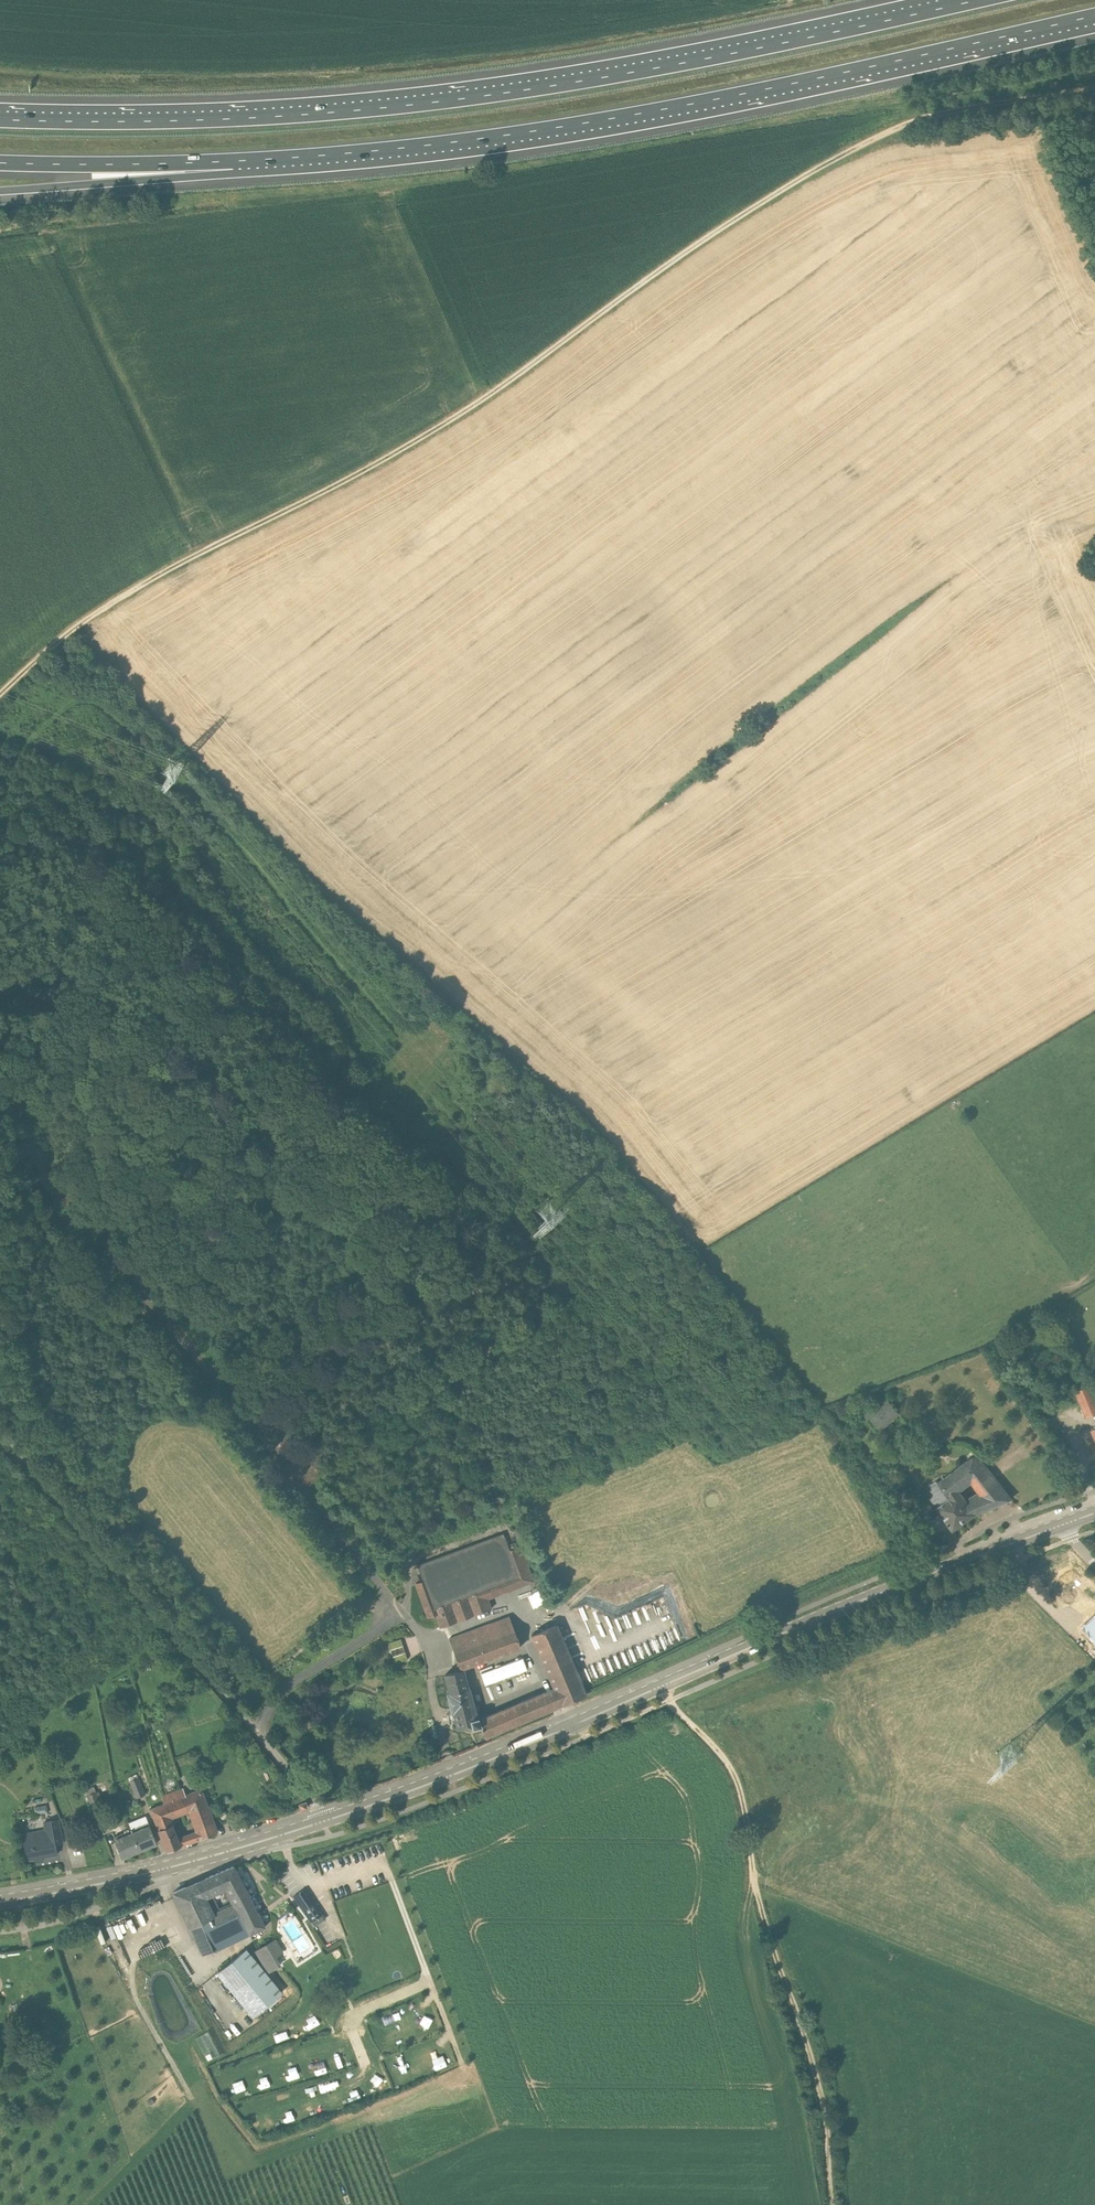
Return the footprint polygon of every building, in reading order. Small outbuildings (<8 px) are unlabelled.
[(1075,1393),(1087,1418),(1094,1414),(1094,1394),(1091,1386),(1075,1393)] [(879,1433),(901,1415),(886,1397),(864,1416),(879,1433)] [(976,1514),(1011,1499),(977,1456),(938,1482),(937,1481),(924,1490),(953,1530),(976,1514)] [(428,1618),(435,1616),(432,1607),(519,1575),(504,1534),(417,1565),(423,1581),(415,1585),(428,1618)] [(522,1649),(509,1617),(449,1639),(461,1670),(522,1649)] [(479,1719),(480,1726),(485,1737),(586,1695),(557,1625),(531,1636),(553,1687),(479,1719)] [(401,1639),(389,1643),(395,1663),(408,1660),(401,1639)] [(483,1671),(487,1683),(529,1669),(525,1656),(483,1671)] [(480,1726),(479,1719),(471,1688),(469,1688),(465,1670),(445,1674),(457,1729),(472,1725),(473,1728),(480,1726)] [(58,1760),(52,1762),(54,1768),(61,1766),(58,1760)] [(138,1778),(129,1782),(136,1798),(145,1794),(138,1778)] [(88,1796),(88,1797),(94,1813),(103,1809),(97,1793),(94,1787),(86,1790),(88,1796)] [(151,1808),(167,1851),(217,1833),(201,1790),(151,1808)] [(48,1813),(46,1805),(34,1807),(35,1815),(48,1813)] [(29,1861),(37,1859),(36,1858),(57,1854),(55,1845),(63,1843),(58,1820),(43,1822),(44,1830),(22,1834),(27,1860),(29,1860),(29,1861)] [(157,1843),(154,1837),(147,1822),(140,1825),(142,1829),(132,1833),(139,1850),(157,1843)] [(113,1837),(122,1857),(139,1850),(132,1833),(123,1837),(121,1833),(113,1837)] [(257,1913),(233,1866),(215,1874),(225,1891),(232,1905),(249,1936),(266,1928),(259,1912),(257,1913)] [(174,1892),(174,1893),(190,1929),(203,1957),(249,1936),(232,1905),(219,1910),(213,1896),(225,1891),(215,1874),(174,1892)] [(322,1913),(305,1888),(293,1896),(310,1922),(322,1913)] [(277,1957),(283,1953),(276,1940),(255,1951),(268,1973),(281,1965),(277,1957)] [(283,1992),(246,1948),(216,1972),(252,2017),(283,1992)] [(262,2120),(263,2131),(273,2130),(272,2119),(262,2120)]
